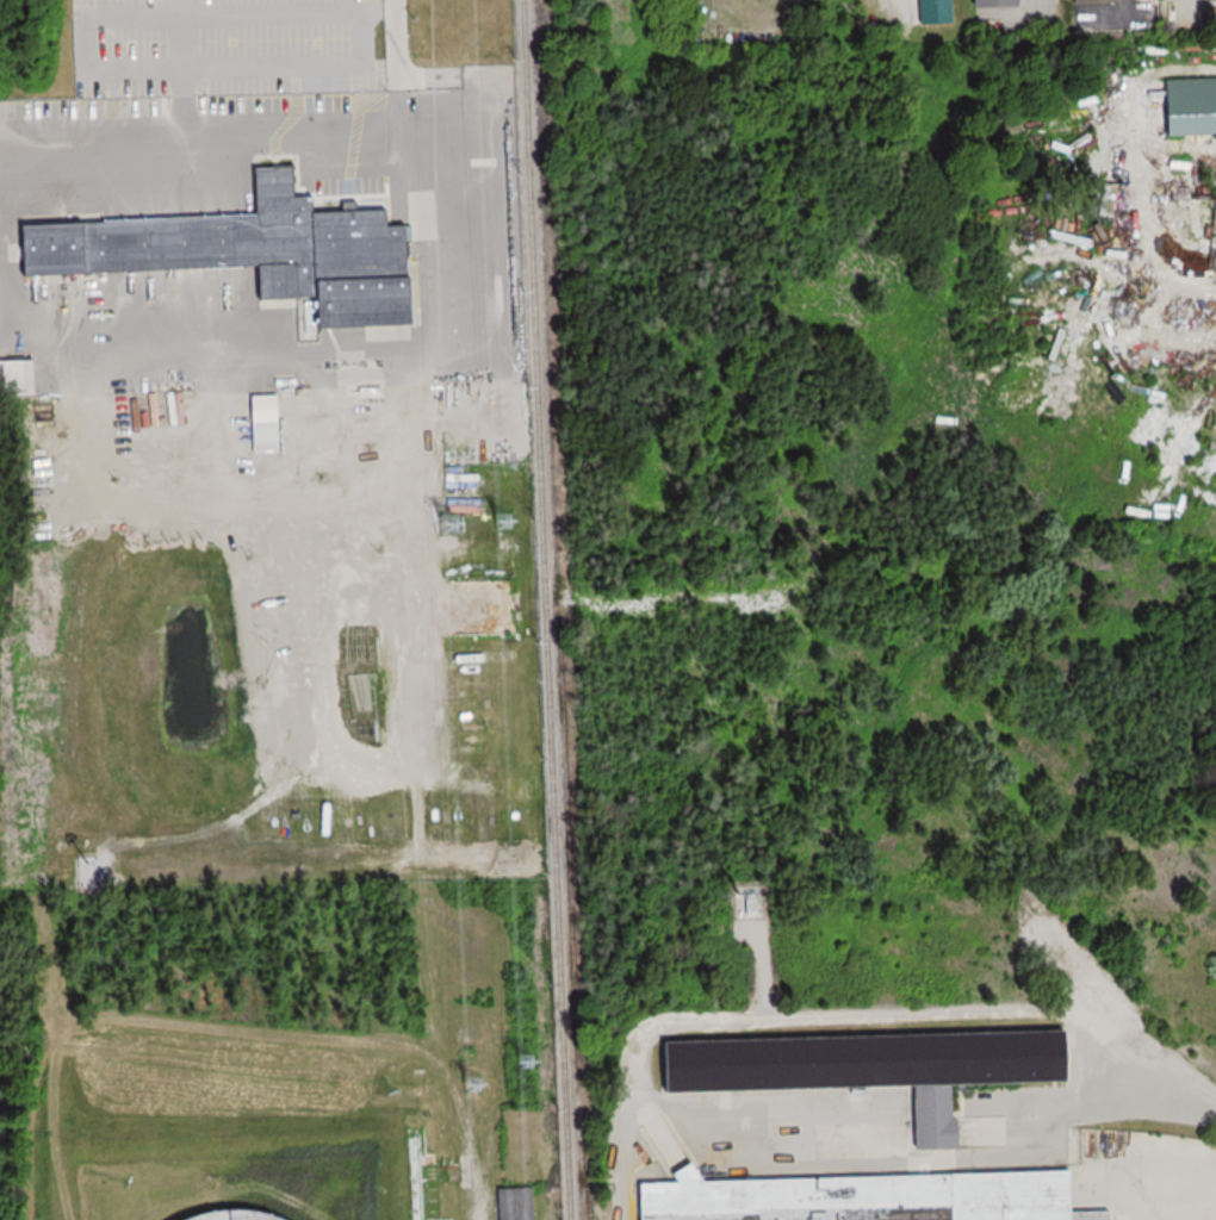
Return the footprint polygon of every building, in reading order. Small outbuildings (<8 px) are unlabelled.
[(921,24),(953,24),(952,0),(920,0),(921,24)] [(1077,31),(1156,29),(1155,0),(1076,0),(1077,31)] [(25,225),(27,276),(265,267),(266,300),(319,298),(320,329),(420,325),(416,225),(395,226),(394,209),(319,212),(318,195),(301,196),(299,167),(262,168),(264,215),(25,225)] [(36,396),(36,361),(0,361),(0,396),(36,396)] [(283,396),(255,396),(255,453),(283,453),(283,396)] [(85,885),(96,885),(96,867),(85,867),(85,885)] [(741,915),(752,915),(752,891),(741,891),(741,915)] [(906,1149),(946,1148),(945,1086),(1063,1083),(1062,1030),(896,1034),(896,1060),(877,1061),(878,1082),(905,1081),(906,1149)]
